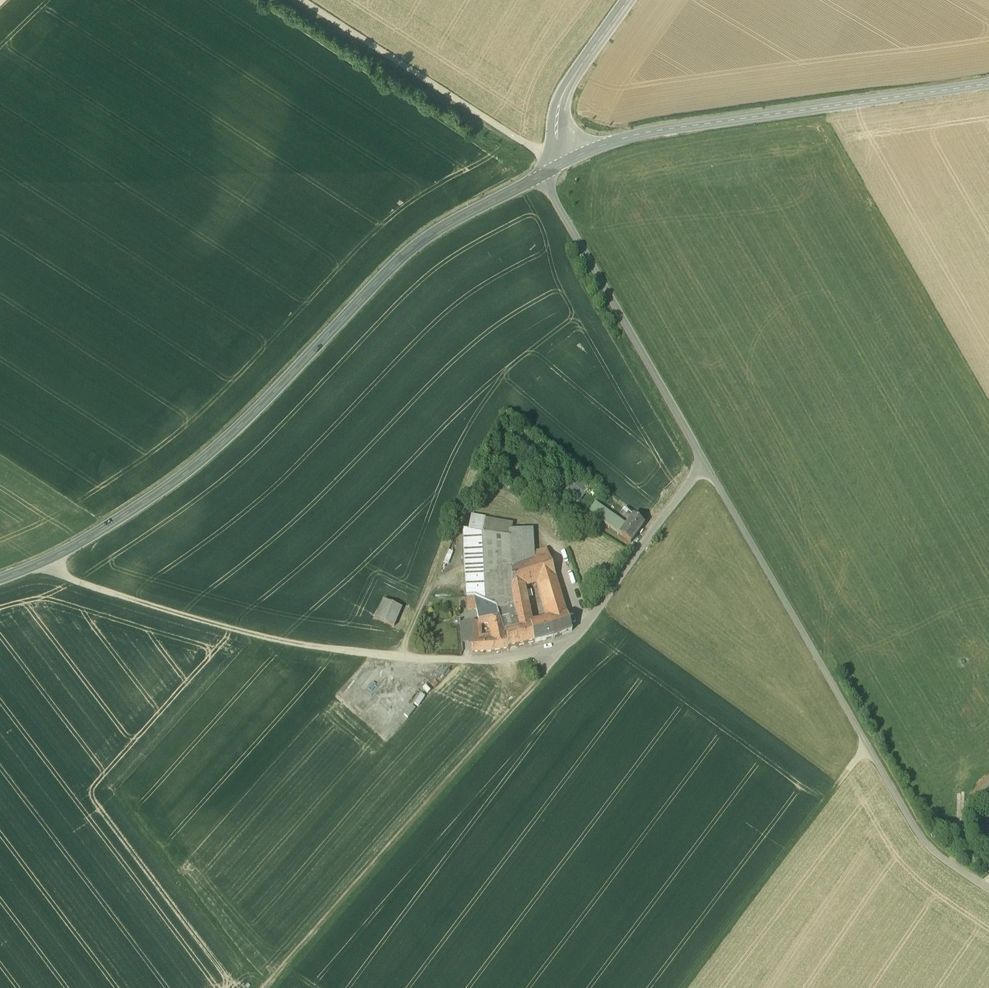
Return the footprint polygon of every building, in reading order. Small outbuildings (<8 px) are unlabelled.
[(594,485),(584,477),(576,487),(585,494),(585,495),(594,485)] [(585,494),(576,487),(569,495),(577,502),(585,494)] [(607,492),(589,513),(600,521),(607,514),(605,513),(608,510),(612,506),(617,501),(607,492)] [(625,508),(619,503),(615,508),(615,509),(621,514),(625,508)] [(644,524),(629,511),(627,514),(631,518),(625,526),(626,528),(621,535),(631,542),(644,524)] [(620,523),(607,514),(600,521),(607,525),(621,535),(626,528),(625,526),(620,523)] [(509,524),(485,519),(483,533),(510,537),(509,531),(509,524)] [(483,533),(463,529),(467,597),(474,596),(474,591),(486,590),(483,533)] [(531,529),(509,531),(510,537),(511,569),(534,561),(533,552),(531,529)] [(510,537),(483,533),(486,590),(486,591),(484,591),(484,601),(496,606),(497,608),(500,607),(504,606),(501,590),(512,588),(511,569),(510,537)] [(547,549),(533,552),(534,561),(549,557),(547,549)] [(534,561),(511,569),(512,588),(523,587),(536,583),(555,577),(549,557),(534,561)] [(555,577),(536,583),(548,619),(550,626),(552,638),(572,631),(569,621),(555,577)] [(523,587),(512,588),(514,604),(516,614),(518,621),(530,619),(523,587)] [(512,588),(501,590),(504,606),(514,604),(512,588)] [(486,590),(474,591),(474,596),(484,601),(484,591),(486,591),(486,590)] [(474,596),(467,597),(467,608),(476,608),(474,596)] [(484,601),(474,596),(476,608),(477,616),(492,614),(493,621),(500,618),(497,608),(496,606),(484,601)] [(402,609),(383,601),(375,619),(394,627),(402,609)] [(514,604),(504,606),(500,607),(503,618),(509,616),(516,614),(514,604)] [(492,614),(477,616),(479,623),(479,625),(480,624),(489,623),(493,622),(493,621),(492,614)] [(516,614),(509,616),(513,633),(521,631),(518,621),(516,614)] [(491,635),(481,636),(480,624),(479,625),(479,623),(469,624),(470,641),(471,641),(472,652),(508,648),(505,634),(500,618),(493,621),(493,622),(489,623),(491,635)] [(577,618),(569,621),(572,631),(579,623),(577,618)] [(548,619),(531,623),(530,619),(518,621),(521,631),(531,629),(534,642),(552,638),(550,626),(548,619)] [(469,624),(461,624),(462,642),(470,641),(469,624)] [(521,631),(513,633),(505,634),(508,648),(534,642),(531,629),(521,631)] [(356,672),(359,674),(370,663),(367,661),(356,672)]
